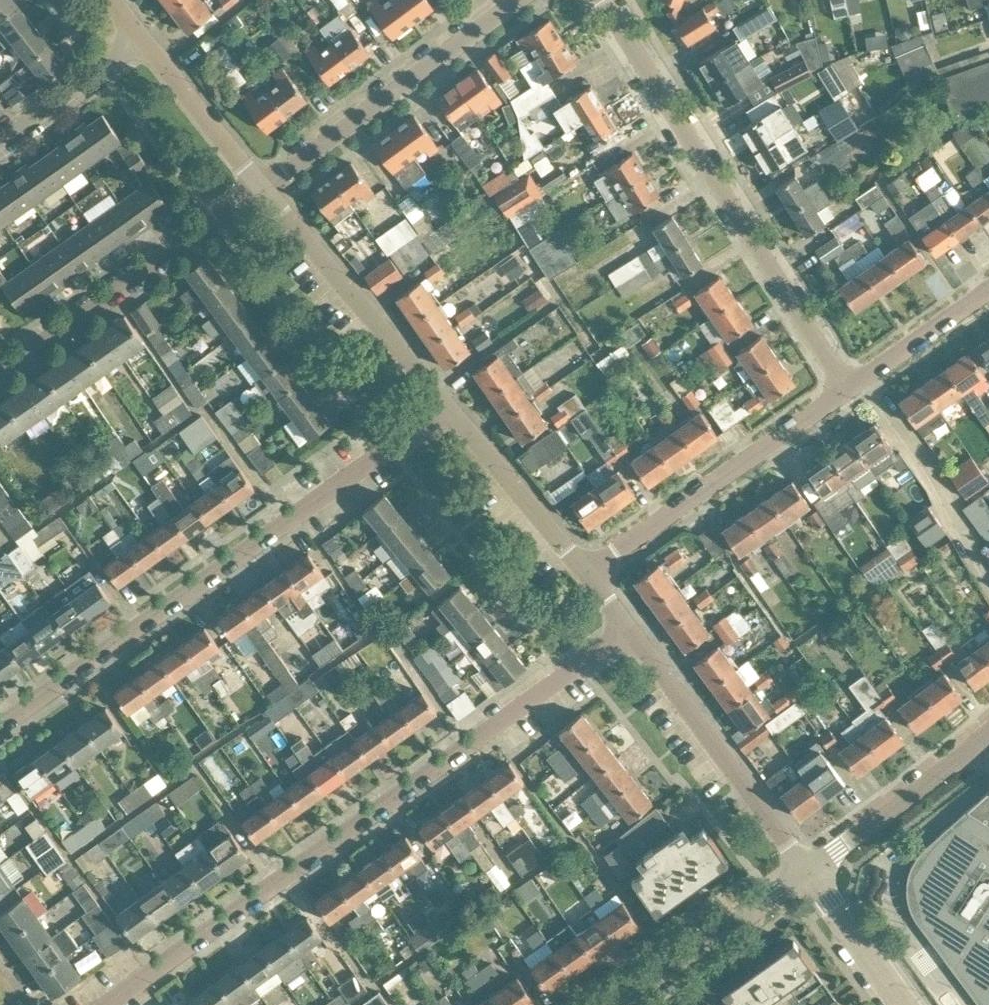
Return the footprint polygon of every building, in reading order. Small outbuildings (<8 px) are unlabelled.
[(18,5),(15,0),(0,0),(0,19),(18,5)] [(171,10),(184,0),(164,0),(171,10)] [(171,10),(188,32),(215,11),(207,0),(203,0),(203,1),(202,0),(184,0),(171,10)] [(226,8),(237,0),(220,0),(226,8)] [(380,20),(392,36),(412,21),(396,0),(390,0),(383,5),(379,0),(373,0),(368,4),(380,20)] [(412,21),(432,6),(428,0),(396,0),(412,21)] [(668,11),(678,10),(682,0),(666,0),(672,2),(668,11)] [(668,11),(687,43),(716,26),(709,15),(719,9),(722,14),(736,6),(732,0),(722,0),(716,4),(714,1),(713,2),(704,7),(683,20),(678,10),(668,11)] [(834,16),(849,13),(846,0),(831,0),(834,16)] [(849,13),(860,10),(858,0),(846,0),(849,13)] [(970,8),(984,3),(988,2),(988,0),(967,0),(970,8)] [(733,26),(741,39),(777,18),(769,4),(733,26)] [(34,24),(18,5),(0,19),(0,41),(5,47),(13,41),(34,24)] [(314,6),(307,11),(316,23),(320,20),(316,16),(320,13),(314,6)] [(944,11),(932,14),(935,29),(947,27),(944,11)] [(369,53),(357,37),(341,15),(333,21),(324,27),(321,30),(349,68),(369,53)] [(522,49),(529,61),(537,56),(563,40),(550,19),(516,40),(522,49)] [(29,61),(29,62),(50,45),(34,24),(13,41),(29,61)] [(220,27),(209,35),(214,42),(225,33),(220,27)] [(277,36),(278,37),(291,55),(294,59),(302,53),(285,30),(277,36)] [(305,50),(317,67),(329,83),(349,68),(321,30),(320,30),(331,44),(320,52),(314,44),(305,50)] [(940,77),(936,68),(931,56),(927,47),(937,43),(932,32),(889,45),(910,88),(939,78),(940,77)] [(816,36),(795,42),(796,44),(801,52),(805,60),(812,73),(817,70),(823,66),(822,61),(817,43),(816,36)] [(291,55),(278,37),(266,48),(278,64),(291,55)] [(699,62),(712,83),(739,67),(738,66),(749,60),(736,38),(699,62)] [(529,61),(521,66),(528,79),(533,85),(539,82),(540,84),(547,80),(559,72),(576,62),(563,40),(529,61)] [(830,40),(817,43),(822,61),(834,58),(830,40)] [(796,44),(784,50),(788,59),(801,52),(796,44)] [(45,81),(66,66),(50,45),(29,62),(19,70),(26,80),(37,71),(45,81)] [(851,53),(832,62),(838,72),(849,91),(859,85),(860,86),(862,85),(849,61),(853,60),(851,53)] [(485,63),(497,79),(508,71),(496,55),(485,63)] [(749,60),(739,67),(712,83),(726,105),(746,92),(759,84),(763,82),(749,60)] [(792,83),(812,73),(805,60),(770,77),(778,91),(792,83)] [(939,78),(954,119),(972,113),(983,108),(988,106),(988,60),(940,77),(939,78)] [(823,66),(817,70),(824,80),(838,72),(832,62),(832,61),(823,66)] [(280,82),(268,91),(286,115),(307,100),(282,67),(273,74),(280,82)] [(478,68),(457,83),(476,108),(487,100),(492,107),(502,100),(478,68)] [(1,88),(12,104),(26,95),(11,75),(0,83),(0,87),(1,88)] [(533,85),(511,99),(512,102),(521,113),(547,97),(555,92),(547,80),(540,84),(539,82),(533,85)] [(568,131),(572,129),(579,124),(605,108),(591,85),(588,86),(586,82),(576,88),(579,92),(557,105),(554,107),(556,111),(556,112),(568,131)] [(262,83),(251,91),(242,97),(266,130),(286,115),(268,91),(262,83)] [(457,83),(437,98),(461,130),(481,115),(476,108),(457,83)] [(819,109),(818,110),(836,141),(856,129),(837,98),(822,107),(819,109)] [(521,113),(512,102),(502,105),(508,123),(519,119),(517,115),(521,113)] [(780,104),(741,128),(754,150),(791,127),(793,125),(780,104)] [(579,124),(572,129),(568,131),(563,134),(576,156),(619,130),(605,108),(579,124)] [(85,122),(71,132),(92,162),(116,145),(130,165),(142,156),(127,136),(121,140),(103,114),(88,125),(85,122)] [(415,115),(394,130),(413,155),(423,147),(429,154),(438,147),(415,115)] [(983,129),(978,123),(964,127),(971,137),(983,129)] [(791,127),(754,150),(767,171),(807,147),(793,125),(791,127)] [(394,130),(374,145),(398,177),(405,187),(425,172),(413,155),(394,130)] [(58,145),(44,156),(63,183),(92,162),(71,132),(56,142),(58,145)] [(471,168),(482,160),(463,135),(452,143),(471,168)] [(601,176),(594,180),(606,199),(646,174),(633,152),(616,163),(599,173),(601,176)] [(27,163),(12,174),(33,204),(63,183),(44,156),(29,166),(27,163)] [(144,184),(120,201),(142,231),(156,221),(154,218),(169,207),(150,181),(156,177),(142,156),(130,165),(144,184)] [(927,156),(920,161),(925,169),(933,163),(927,156)] [(352,162),(332,176),(351,201),(361,194),(366,200),(375,194),(352,162)] [(538,178),(547,192),(568,178),(567,176),(559,164),(538,178)] [(984,179),(975,167),(965,175),(973,186),(984,179)] [(99,173),(91,178),(98,189),(106,183),(99,173)] [(777,187),(791,211),(834,184),(827,173),(804,188),(796,175),(777,187)] [(4,225),(33,204),(12,174),(11,174),(14,177),(0,187),(0,219),(4,225)] [(530,174),(495,196),(507,216),(509,215),(541,195),(542,194),(530,174)] [(605,200),(618,221),(660,195),(646,174),(606,199),(605,200)] [(907,185),(900,175),(885,184),(893,195),(907,185)] [(332,176),(315,189),(311,192),(334,224),(356,208),(351,201),(332,176)] [(834,184),(791,211),(806,234),(826,222),(817,209),(830,201),(831,202),(841,196),(834,184)] [(863,208),(870,204),(869,203),(882,194),(876,185),(856,198),(863,208)] [(938,188),(929,195),(932,200),(959,238),(981,222),(969,204),(955,213),(948,203),(941,194),(938,188)] [(969,204),(981,222),(988,216),(988,189),(969,204)] [(453,212),(462,226),(496,205),(486,191),(453,212)] [(419,232),(417,234),(430,252),(462,228),(453,216),(436,229),(418,205),(417,205),(408,192),(397,200),(419,232)] [(889,204),(882,194),(869,203),(870,204),(876,213),(889,204)] [(541,195),(509,215),(516,227),(531,218),(548,207),(541,195)] [(932,200),(921,208),(909,217),(935,254),(959,238),(932,200)] [(120,201),(91,222),(110,249),(124,239),(127,242),(142,231),(120,201)] [(855,213),(832,229),(838,237),(841,234),(843,237),(862,224),(855,213)] [(897,214),(884,224),(892,235),(905,226),(897,214)] [(652,246),(608,273),(615,284),(687,239),(672,215),(655,226),(653,227),(662,240),(652,246)] [(387,253),(388,252),(402,272),(430,252),(417,234),(405,217),(376,238),(387,253)] [(55,218),(48,223),(53,230),(60,225),(55,218)] [(91,222),(61,243),(83,273),(97,263),(95,259),(110,249),(91,222)] [(48,225),(42,229),(46,234),(52,230),(48,225)] [(556,230),(529,248),(548,278),(577,261),(556,230)] [(515,231),(503,239),(508,247),(520,240),(515,231)] [(437,262),(424,271),(431,281),(444,272),(443,270),(446,267),(449,272),(456,268),(448,256),(464,246),(457,236),(432,254),(437,262)] [(842,270),(856,260),(847,247),(844,249),(836,237),(816,250),(823,262),(833,256),(842,270)] [(909,238),(886,254),(902,277),(925,261),(909,238)] [(622,295),(667,267),(675,280),(683,275),(702,263),(687,239),(615,284),(622,295)] [(859,239),(847,247),(856,260),(868,252),(859,239)] [(61,243),(32,264),(53,294),(68,283),(66,280),(80,270),(82,273),(83,273),(61,243)] [(886,254),(862,270),(879,293),(902,277),(886,254)] [(525,270),(515,255),(499,266),(511,280),(525,270)] [(207,256),(186,272),(195,284),(181,295),(183,298),(182,299),(183,300),(184,299),(187,303),(201,292),(222,277),(207,256)] [(363,277),(365,276),(377,292),(402,274),(390,258),(369,273),(355,256),(349,261),(363,277)] [(3,286),(21,312),(36,301),(39,304),(53,294),(32,264),(8,281),(0,269),(0,288),(3,286)] [(879,293),(862,270),(839,287),(855,310),(879,293)] [(687,293),(673,303),(679,311),(692,302),(697,309),(704,304),(712,315),(736,298),(719,275),(689,296),(687,293)] [(222,277),(201,292),(217,313),(238,298),(222,277)] [(397,297),(413,320),(437,304),(421,280),(397,297)] [(548,300),(539,287),(521,299),(530,313),(535,309),(548,300)] [(217,313),(203,324),(212,337),(221,330),(224,334),(229,330),(232,334),(253,319),(238,298),(217,313)] [(736,298),(712,315),(728,339),(752,322),(736,298)] [(144,301),(131,310),(146,332),(156,325),(160,323),(144,301)] [(482,311),(480,308),(475,302),(468,307),(468,306),(455,315),(459,322),(462,325),(482,311)] [(437,304),(413,320),(429,344),(453,327),(437,304)] [(125,315),(105,329),(124,357),(144,343),(125,315)] [(253,319),(232,334),(248,355),(269,339),(253,319)] [(620,333),(628,345),(641,336),(646,333),(638,321),(620,333)] [(156,325),(146,332),(161,353),(171,346),(156,325)] [(453,327),(429,344),(446,367),(469,350),(453,327)] [(105,329),(84,343),(104,371),(124,357),(105,329)] [(492,340),(485,331),(472,340),(479,349),(492,340)] [(778,358),(761,335),(731,356),(734,360),(731,362),(745,382),(778,358)] [(652,336),(642,343),(651,356),(661,349),(652,336)] [(486,363),(474,371),(490,394),(522,372),(508,352),(519,344),(514,337),(494,351),(483,359),(486,363)] [(987,364),(988,367),(988,338),(975,347),(987,364)] [(248,355),(263,375),(263,376),(284,360),(269,339),(248,355)] [(720,339),(707,348),(714,358),(727,349),(720,339)] [(84,343),(64,358),(84,385),(104,371),(84,343)] [(635,360),(623,343),(596,363),(608,378),(635,360)] [(171,346),(161,353),(175,374),(185,367),(171,346)] [(731,362),(734,360),(731,356),(727,349),(714,358),(715,359),(711,362),(717,371),(731,362)] [(945,369),(961,392),(967,401),(976,414),(984,425),(988,421),(988,411),(970,385),(985,375),(969,352),(945,369)] [(64,358),(44,372),(64,400),(84,385),(64,358)] [(725,397),(708,409),(724,430),(750,412),(751,412),(794,382),(778,358),(745,382),(755,396),(735,410),(725,397)] [(263,376),(263,375),(255,381),(270,402),(278,396),(279,397),(300,381),(284,360),(263,376)] [(185,367),(175,374),(190,395),(199,389),(185,367)] [(945,369),(922,385),(938,408),(961,392),(945,369)] [(44,372),(24,386),(44,414),(64,400),(44,372)] [(522,372),(490,394),(507,418),(531,401),(530,400),(536,396),(549,386),(545,380),(534,388),(522,372)] [(300,381),(279,397),(294,417),(315,401),(300,381)] [(938,408),(922,385),(899,401),(915,424),(923,434),(946,418),(938,408)] [(24,386),(4,400),(23,428),(44,414),(24,386)] [(681,395),(691,408),(700,401),(690,388),(681,395)] [(199,389),(190,395),(198,407),(208,401),(199,389)] [(172,407),(162,413),(171,427),(181,420),(192,412),(183,399),(172,407)] [(232,399),(227,403),(216,411),(232,432),(242,424),(242,423),(247,420),(232,399)] [(0,403),(0,437),(3,442),(23,428),(4,400),(0,403)] [(315,401),(294,417),(309,438),(330,422),(315,401)] [(531,401),(507,418),(523,441),(547,424),(531,401)] [(658,412),(656,413),(664,424),(665,426),(673,420),(675,419),(667,406),(665,407),(658,412)] [(550,417),(557,426),(571,417),(564,407),(550,417)] [(584,435),(590,436),(600,429),(585,408),(572,417),(584,435)] [(700,411),(678,427),(677,428),(678,428),(694,452),(717,436),(700,411)] [(171,427),(162,413),(153,420),(162,433),(171,427)] [(203,429),(209,425),(202,416),(192,423),(196,428),(203,429)] [(875,423),(851,440),(868,464),(875,473),(892,461),(900,471),(909,465),(900,451),(896,453),(875,423)] [(242,424),(232,432),(240,442),(239,443),(247,453),(261,443),(252,432),(250,434),(242,424)] [(654,444),(671,468),(694,452),(678,428),(677,428),(655,444),(654,444)] [(522,457),(531,471),(569,446),(557,429),(529,447),(531,451),(522,457)] [(614,433),(608,437),(614,445),(612,446),(620,457),(628,452),(614,433)] [(135,458),(144,451),(135,440),(126,446),(135,458)] [(851,440),(828,456),(845,480),(850,487),(847,489),(854,499),(857,502),(866,496),(861,488),(852,475),(868,464),(851,440)] [(158,449),(169,464),(177,458),(166,443),(158,449)] [(261,443),(247,453),(262,473),(276,463),(261,443)] [(600,450),(610,465),(619,458),(611,447),(613,446),(610,443),(600,450)] [(91,463),(82,469),(92,483),(100,477),(95,468),(105,462),(94,444),(87,449),(93,459),(89,461),(91,463)] [(654,444),(631,460),(648,485),(671,468),(654,444)] [(135,458),(126,446),(113,455),(121,468),(131,461),(133,460),(135,458)] [(135,458),(133,460),(137,466),(143,474),(154,466),(144,451),(135,458)] [(207,493),(195,501),(209,520),(231,504),(214,480),(208,471),(197,456),(196,456),(195,455),(185,461),(207,493)] [(214,480),(231,504),(254,488),(231,455),(208,471),(214,480)] [(828,456),(805,472),(817,488),(822,496),(813,503),(817,509),(826,522),(832,530),(847,520),(839,509),(854,499),(847,489),(850,487),(845,480),(828,456)] [(988,482),(971,456),(947,472),(965,497),(988,482)] [(606,460),(587,474),(612,510),(635,494),(618,469),(615,472),(606,460)] [(92,483),(82,469),(73,475),(82,490),(92,483)] [(160,480),(153,471),(145,477),(151,486),(150,486),(159,498),(187,536),(209,520),(195,501),(182,510),(182,509),(183,508),(162,478),(160,480)] [(577,488),(566,495),(554,503),(560,511),(571,503),(588,527),(612,510),(587,474),(574,483),(577,488)] [(115,486),(112,481),(94,493),(98,497),(115,486)] [(792,481),(769,497),(786,521),(809,505),(792,481)] [(0,496),(0,509),(13,500),(7,491),(0,496)] [(52,492),(43,499),(52,511),(61,505),(52,492)] [(384,494),(364,510),(380,530),(376,533),(377,534),(401,514),(384,494)] [(981,495),(963,508),(969,517),(987,504),(981,495)] [(769,497),(746,513),(763,537),(762,538),(766,544),(763,546),(772,559),(773,559),(786,577),(796,571),(775,540),(778,538),(773,530),(786,521),(769,497)] [(90,498),(78,506),(87,518),(98,510),(90,498)] [(163,524),(150,533),(164,552),(187,536),(159,498),(148,505),(155,515),(156,514),(163,524)] [(0,509),(0,518),(2,521),(19,508),(13,500),(0,509)] [(969,517),(976,525),(988,515),(988,506),(987,504),(969,517)] [(927,505),(908,519),(926,544),(945,530),(927,505)] [(104,506),(99,510),(113,528),(142,568),(164,552),(150,533),(138,542),(123,520),(118,524),(104,506)] [(19,508),(2,521),(9,530),(26,517),(19,508)] [(817,509),(808,515),(817,528),(826,522),(817,509)] [(723,529),(734,546),(739,553),(762,538),(763,537),(746,513),(723,529)] [(37,546),(67,526),(59,514),(38,529),(36,531),(32,526),(26,531),(37,546)] [(401,514),(377,534),(382,541),(380,543),(390,556),(397,550),(397,551),(418,534),(401,514)] [(976,525),(983,535),(988,531),(988,515),(976,525)] [(26,517),(9,530),(15,538),(26,531),(32,526),(26,517)] [(699,535),(710,551),(715,557),(726,549),(710,527),(699,535)] [(142,568),(113,528),(102,535),(118,556),(105,565),(119,584),(142,568)] [(15,538),(20,544),(10,552),(23,573),(35,565),(29,558),(41,550),(37,546),(26,531),(15,538)] [(418,534),(397,551),(414,571),(434,555),(418,534)] [(333,535),(322,542),(329,553),(340,546),(333,535)] [(329,553),(336,563),(347,556),(340,546),(329,553)] [(912,547),(896,559),(902,566),(902,567),(905,571),(918,561),(921,559),(912,547)] [(666,559),(672,568),(685,559),(679,550),(666,559)] [(11,578),(27,578),(26,576),(23,573),(10,552),(6,552),(0,557),(0,586),(11,578)] [(308,553),(286,569),(314,608),(325,601),(319,593),(331,585),(330,583),(320,569),(308,553)] [(434,555),(414,571),(401,583),(409,592),(422,582),(434,597),(451,583),(446,577),(450,574),(434,555)] [(893,555),(865,576),(874,588),(902,567),(902,566),(896,559),(893,555)] [(750,578),(759,572),(749,557),(740,563),(750,578)] [(635,581),(652,604),(675,586),(659,563),(635,581)] [(355,568),(344,576),(352,587),(363,579),(355,568)] [(286,569),(264,585),(286,615),(298,606),(305,615),(314,609),(314,608),(286,569)] [(88,616),(111,600),(90,571),(67,588),(74,597),(88,616)] [(369,588),(363,579),(352,587),(358,596),(369,588)] [(264,585),(241,601),(269,640),(278,634),(265,614),(277,605),(285,616),(286,615),(264,585)] [(438,627),(443,634),(477,606),(460,586),(431,610),(442,623),(438,627)] [(675,586),(652,604),(668,627),(692,609),(675,586)] [(74,597),(67,588),(66,587),(56,594),(44,603),(66,632),(88,616),(74,597)] [(713,599),(706,589),(693,598),(701,608),(713,599)] [(241,601),(218,617),(232,637),(233,637),(247,656),(258,649),(282,682),(266,693),(273,703),(287,693),(298,684),(269,641),(241,601)] [(66,632),(44,603),(22,619),(29,629),(43,649),(66,632)] [(477,606),(443,634),(450,642),(454,639),(464,651),(493,627),(477,606)] [(692,609),(668,627),(685,649),(709,632),(692,609)] [(890,613),(880,619),(886,629),(896,623),(890,613)] [(714,624),(720,633),(731,625),(725,616),(714,624)] [(731,625),(720,633),(728,643),(739,635),(748,628),(741,618),(731,625)] [(43,649),(29,629),(22,619),(0,635),(0,636),(6,645),(20,665),(43,649)] [(394,629),(406,644),(416,636),(405,621),(394,629)] [(932,622),(921,630),(936,650),(944,661),(955,653),(933,621),(932,622)] [(367,622),(354,631),(358,638),(371,629),(367,622)] [(205,627),(182,643),(196,663),(203,672),(210,683),(212,682),(220,677),(206,656),(219,647),(205,627)] [(493,627),(464,651),(466,653),(466,652),(481,670),(510,646),(493,627)] [(828,627),(821,632),(825,638),(833,633),(828,627)] [(782,634),(773,641),(780,651),(789,644),(782,634)] [(967,654),(957,662),(974,686),(988,675),(988,658),(973,636),(960,645),(967,654)] [(973,636),(988,658),(988,639),(980,645),(973,636)] [(321,665),(343,649),(336,640),(314,655),(321,665)] [(182,643),(160,659),(174,679),(196,663),(182,643)] [(0,650),(0,680),(20,665),(6,645),(0,650)] [(718,645),(711,651),(695,662),(712,686),(735,669),(718,645)] [(510,646),(481,670),(497,690),(526,666),(510,646)] [(936,650),(928,656),(936,667),(944,661),(936,650)] [(423,651),(414,657),(429,679),(440,671),(439,670),(449,662),(441,652),(430,661),(423,651)] [(160,659),(137,675),(151,695),(174,679),(160,659)] [(729,709),(753,692),(735,669),(712,686),(729,709)] [(440,671),(429,679),(440,693),(449,686),(450,685),(440,671)] [(210,683),(203,672),(192,680),(199,691),(210,683)] [(772,682),(766,673),(754,682),(759,688),(760,690),(772,682)] [(939,713),(962,696),(945,673),(934,681),(931,677),(919,686),(922,690),(939,713)] [(114,692),(126,708),(129,712),(151,695),(137,675),(114,692)] [(903,739),(882,711),(889,707),(880,695),(874,687),(865,675),(850,686),(867,708),(853,719),(855,721),(881,756),(903,739)] [(220,677),(212,682),(222,696),(229,691),(220,677)] [(298,685),(287,693),(296,705),(319,689),(312,681),(308,677),(298,685)] [(394,679),(385,686),(414,727),(437,711),(422,691),(409,701),(394,679)] [(883,679),(874,687),(880,695),(889,707),(898,700),(883,679)] [(449,686),(440,693),(447,703),(457,695),(450,685),(449,686)] [(389,715),(377,723),(391,743),(414,727),(385,686),(374,694),(389,715)] [(939,713),(922,690),(919,686),(907,694),(911,699),(899,707),(916,730),(939,713)] [(753,692),(729,709),(741,726),(731,734),(737,742),(749,733),(747,730),(774,710),(775,709),(770,703),(760,690),(759,688),(753,692)] [(464,690),(457,695),(447,703),(459,719),(476,707),(464,690)] [(811,690),(796,701),(805,713),(820,702),(811,690)] [(265,709),(269,714),(274,721),(296,705),(287,693),(273,703),(265,709)] [(775,709),(774,710),(778,714),(789,705),(782,695),(770,703),(775,709)] [(175,708),(168,697),(158,705),(165,715),(175,708)] [(778,714),(766,723),(772,731),(775,735),(803,713),(794,701),(789,705),(778,714)] [(158,705),(148,712),(155,722),(165,715),(158,705)] [(106,707),(83,724),(100,747),(123,731),(106,707)] [(351,713),(341,720),(348,730),(358,723),(357,722),(351,713)] [(582,713),(559,731),(577,752),(599,735),(582,713)] [(274,721),(269,714),(247,730),(254,740),(276,724),(274,721)] [(749,733),(737,742),(745,752),(772,731),(766,723),(765,721),(749,733)] [(850,743),(840,750),(857,773),(881,756),(855,721),(842,731),(850,743)] [(377,723),(367,731),(355,739),(369,759),(391,743),(377,723)] [(83,724),(60,740),(77,763),(100,747),(83,724)] [(207,729),(195,737),(202,747),(214,739),(207,729)] [(325,745),(347,775),(369,759),(355,739),(348,730),(347,730),(325,745)] [(820,738),(828,749),(839,741),(830,730),(820,738)] [(599,735),(577,752),(595,774),(617,757),(599,735)] [(347,775),(325,745),(313,753),(302,737),(290,745),(295,751),(324,791),(347,775)] [(60,740),(37,756),(54,780),(77,763),(60,740)] [(812,749),(793,762),(801,771),(822,800),(845,783),(822,753),(825,751),(816,740),(809,745),(812,749)] [(546,758),(555,770),(568,760),(558,749),(546,758)] [(299,779),(287,788),(301,807),(324,791),(295,751),(285,759),(299,779)] [(37,756),(14,773),(31,796),(54,780),(37,756)] [(581,803),(590,814),(634,779),(617,757),(595,774),(603,785),(581,803)] [(568,760),(555,770),(565,782),(577,772),(568,760)] [(792,760),(766,779),(778,796),(782,794),(799,817),(822,800),(801,771),(793,762),(792,760)] [(510,762),(487,778),(502,797),(524,781),(510,762)] [(0,774),(0,801),(1,803),(8,798),(18,791),(4,771),(0,774)] [(158,773),(131,791),(140,803),(166,784),(158,773)] [(194,774),(181,783),(190,796),(203,787),(194,774)] [(260,776),(250,783),(279,824),(301,807),(287,788),(275,796),(260,776)] [(487,778),(465,793),(479,814),(490,806),(504,824),(507,822),(514,817),(507,807),(500,798),(502,797),(487,778)] [(634,779),(590,814),(600,826),(622,808),(630,818),(652,801),(634,779)] [(254,812),(242,820),(256,840),(279,824),(250,783),(239,792),(254,812)] [(919,853),(916,857),(914,861),(912,865),(910,870),(908,874),(907,879),(907,884),(907,889),(907,894),(908,898),(909,903),(910,908),(912,912),(914,917),(917,921),(980,1004),(988,1004),(988,790),(919,853)] [(18,791),(8,798),(19,813),(29,806),(18,791)] [(140,803),(131,791),(118,800),(127,812),(140,803)] [(465,793),(442,810),(470,849),(485,870),(495,863),(467,822),(479,814),(465,793)] [(517,800),(507,807),(514,817),(515,817),(525,810),(517,800)] [(156,801),(145,810),(151,818),(153,822),(154,821),(165,813),(156,801)] [(656,806),(615,839),(621,847),(662,814),(656,806)] [(145,810),(133,818),(142,830),(153,822),(151,818),(145,810)] [(442,810),(419,827),(431,843),(433,846),(444,839),(452,849),(460,861),(472,852),(470,849),(442,810)] [(85,824),(94,836),(106,827),(97,815),(92,819),(86,811),(80,816),(85,824)] [(514,817),(507,822),(514,833),(522,827),(515,817),(514,817)] [(37,820),(27,828),(35,838),(45,831),(37,820)] [(222,820),(199,836),(225,872),(248,855),(222,820)] [(72,832),(62,839),(64,843),(71,853),(82,845),(94,836),(85,824),(73,833),(72,832)] [(116,831),(113,833),(120,843),(129,837),(122,826),(116,831)] [(631,878),(655,913),(728,862),(703,827),(691,836),(683,826),(636,859),(644,869),(631,878)] [(35,838),(26,845),(35,857),(46,873),(56,866),(67,858),(55,842),(46,830),(45,831),(35,838)] [(225,872),(199,836),(198,837),(198,836),(176,852),(186,866),(202,888),(225,872)] [(406,836),(384,852),(422,906),(431,900),(420,885),(421,885),(415,876),(428,867),(406,836)] [(544,857),(530,837),(506,854),(521,874),(544,857)] [(100,842),(87,850),(96,862),(108,853),(108,852),(100,842)] [(634,867),(618,845),(605,854),(621,876),(634,867)] [(384,852),(361,868),(376,888),(385,882),(392,892),(394,890),(400,900),(411,892),(421,906),(422,906),(384,852)] [(14,883),(23,876),(23,872),(10,855),(0,863),(0,893),(14,883)] [(63,876),(74,891),(85,884),(67,858),(56,866),(63,876)] [(572,878),(565,870),(558,858),(546,866),(556,881),(559,878),(563,885),(572,878)] [(186,866),(163,882),(179,905),(202,888),(186,866)] [(361,868),(338,884),(353,904),(359,914),(370,906),(363,897),(376,888),(361,868)] [(540,890),(531,877),(512,890),(522,903),(540,890)] [(163,882),(141,898),(157,921),(179,905),(163,882)] [(74,891),(89,911),(99,904),(85,884),(74,891)] [(338,884),(316,901),(330,921),(353,904),(338,884)] [(596,888),(585,896),(593,907),(604,899),(596,888)] [(11,936),(38,917),(47,909),(32,889),(23,897),(0,913),(0,921),(11,936)] [(588,927),(577,934),(593,957),(617,940),(600,917),(585,896),(572,905),(588,927)] [(141,898),(117,915),(133,938),(157,921),(141,898)] [(623,901),(600,917),(617,940),(639,925),(623,901)] [(89,911),(85,913),(90,920),(103,910),(99,904),(89,911)] [(370,906),(359,914),(367,925),(374,935),(384,928),(370,906)] [(357,932),(367,925),(359,914),(349,920),(357,932)] [(307,916),(285,933),(309,967),(318,961),(308,946),(321,936),(307,916)] [(38,917),(11,936),(25,956),(52,937),(38,917)] [(431,920),(409,935),(419,949),(423,949),(424,948),(442,935),(431,920)] [(99,933),(94,936),(108,956),(127,942),(113,923),(99,933)] [(576,935),(568,923),(546,938),(545,939),(547,941),(554,951),(570,974),(593,957),(577,934),(576,935)] [(39,976),(66,957),(79,947),(65,928),(52,937),(25,956),(39,976)] [(538,928),(525,937),(534,950),(547,941),(545,939),(546,938),(538,928)] [(285,933),(262,949),(286,982),(307,967),(308,968),(309,967),(285,933)] [(732,1004),(789,1004),(823,981),(794,940),(722,991),(732,1004)] [(262,949),(239,965),(261,995),(282,980),(285,983),(286,982),(262,949)] [(554,951),(531,967),(547,990),(570,974),(554,951)] [(425,954),(416,962),(423,970),(432,963),(425,954)] [(66,957),(39,976),(53,995),(80,975),(66,957)] [(487,983),(471,960),(469,961),(471,963),(468,965),(469,966),(462,971),(467,978),(465,979),(474,992),(487,983)] [(489,962),(478,970),(487,983),(499,974),(490,962),(489,962)] [(217,981),(231,1001),(234,1004),(247,1004),(261,995),(239,965),(217,981)] [(406,965),(396,972),(400,979),(411,972),(406,965)] [(332,997),(337,1004),(346,1004),(349,1003),(348,1002),(365,990),(354,973),(336,985),(340,991),(332,997)] [(495,993),(504,1004),(526,1004),(534,999),(518,977),(495,993)] [(231,1001),(217,981),(194,997),(200,1004),(225,1004),(231,1001)] [(359,1004),(388,1004),(378,991),(359,1004)] [(478,1004),(504,1004),(495,993),(478,1004)] [(433,1003),(434,1004),(452,1004),(444,995),(433,1003)]
